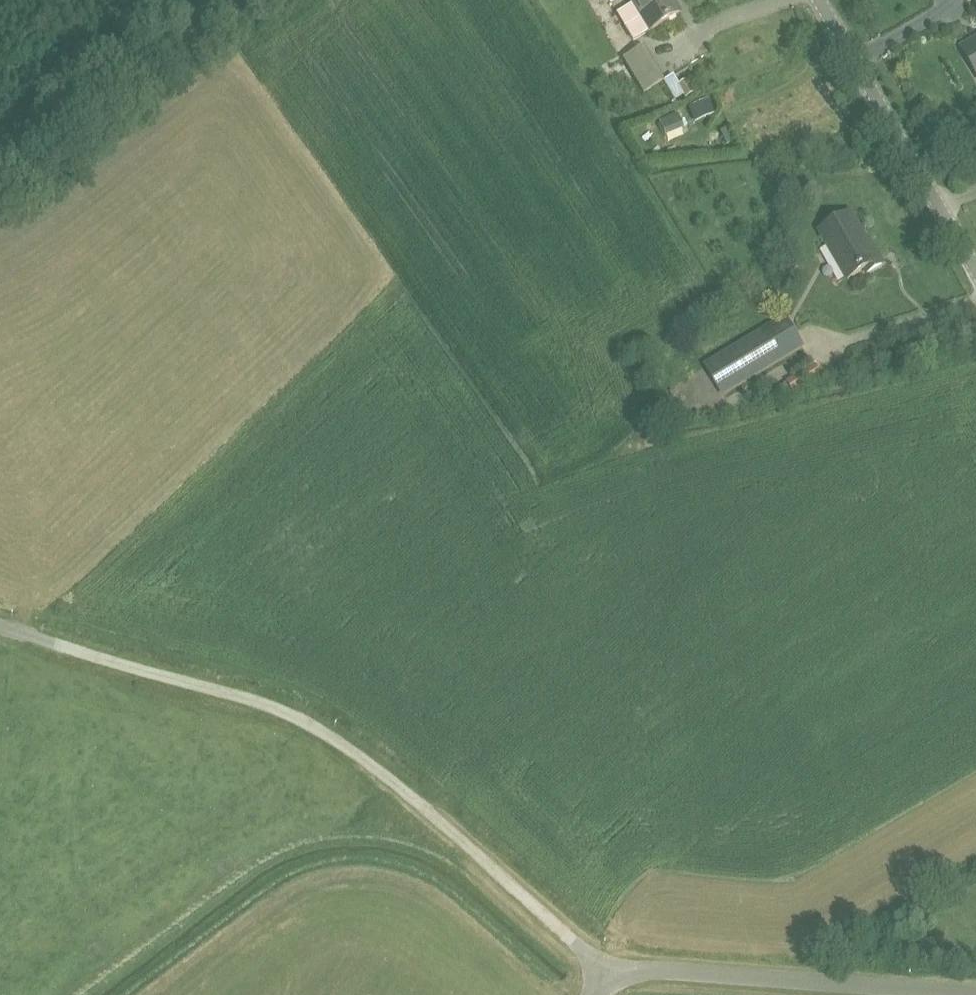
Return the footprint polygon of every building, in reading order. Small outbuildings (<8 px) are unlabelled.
[(672,0),(631,0),(649,31),(680,13),(672,0)] [(962,47),(975,71),(975,39),(962,47)] [(643,92),(664,80),(643,46),(623,58),(643,92)] [(685,97),(693,93),(686,81),(678,85),(685,97)] [(688,108),(694,122),(704,119),(714,114),(710,103),(708,99),(688,107),(688,108)] [(669,117),(674,130),(683,127),(679,118),(677,114),(669,117)] [(821,231),(848,279),(865,269),(867,273),(883,263),(869,238),(861,243),(856,234),(861,231),(851,213),(821,231)] [(723,394),(803,346),(786,317),(706,366),(723,394)] [(815,365),(788,381),(796,394),(822,377),(815,365)] [(788,381),(780,386),(787,399),(796,394),(788,381)]
